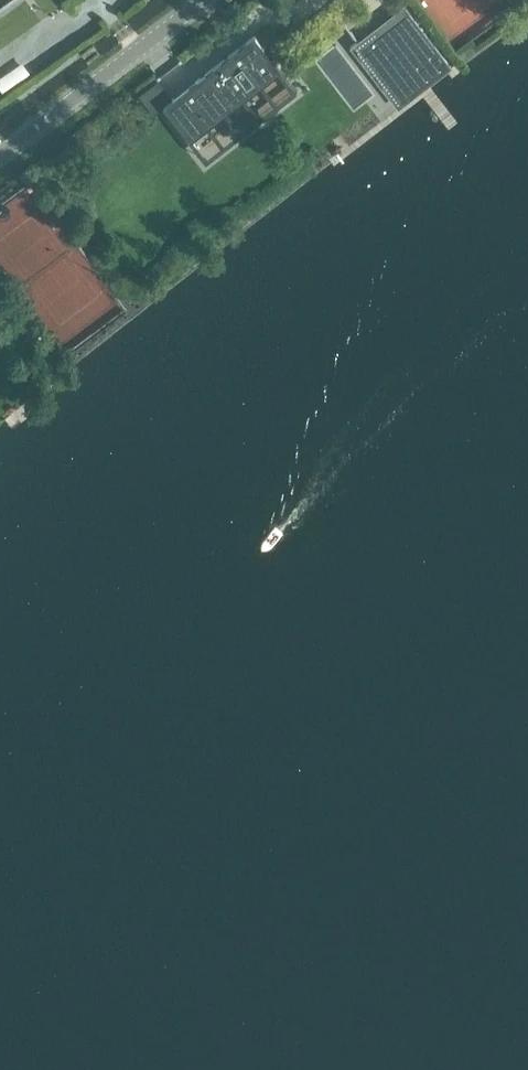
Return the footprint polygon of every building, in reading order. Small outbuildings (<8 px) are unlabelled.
[(408,12),(362,47),(405,103),(450,69),(408,12)] [(259,53),(265,48),(256,36),(165,106),(186,133),(228,100),(250,127),(291,95),(259,53)]
